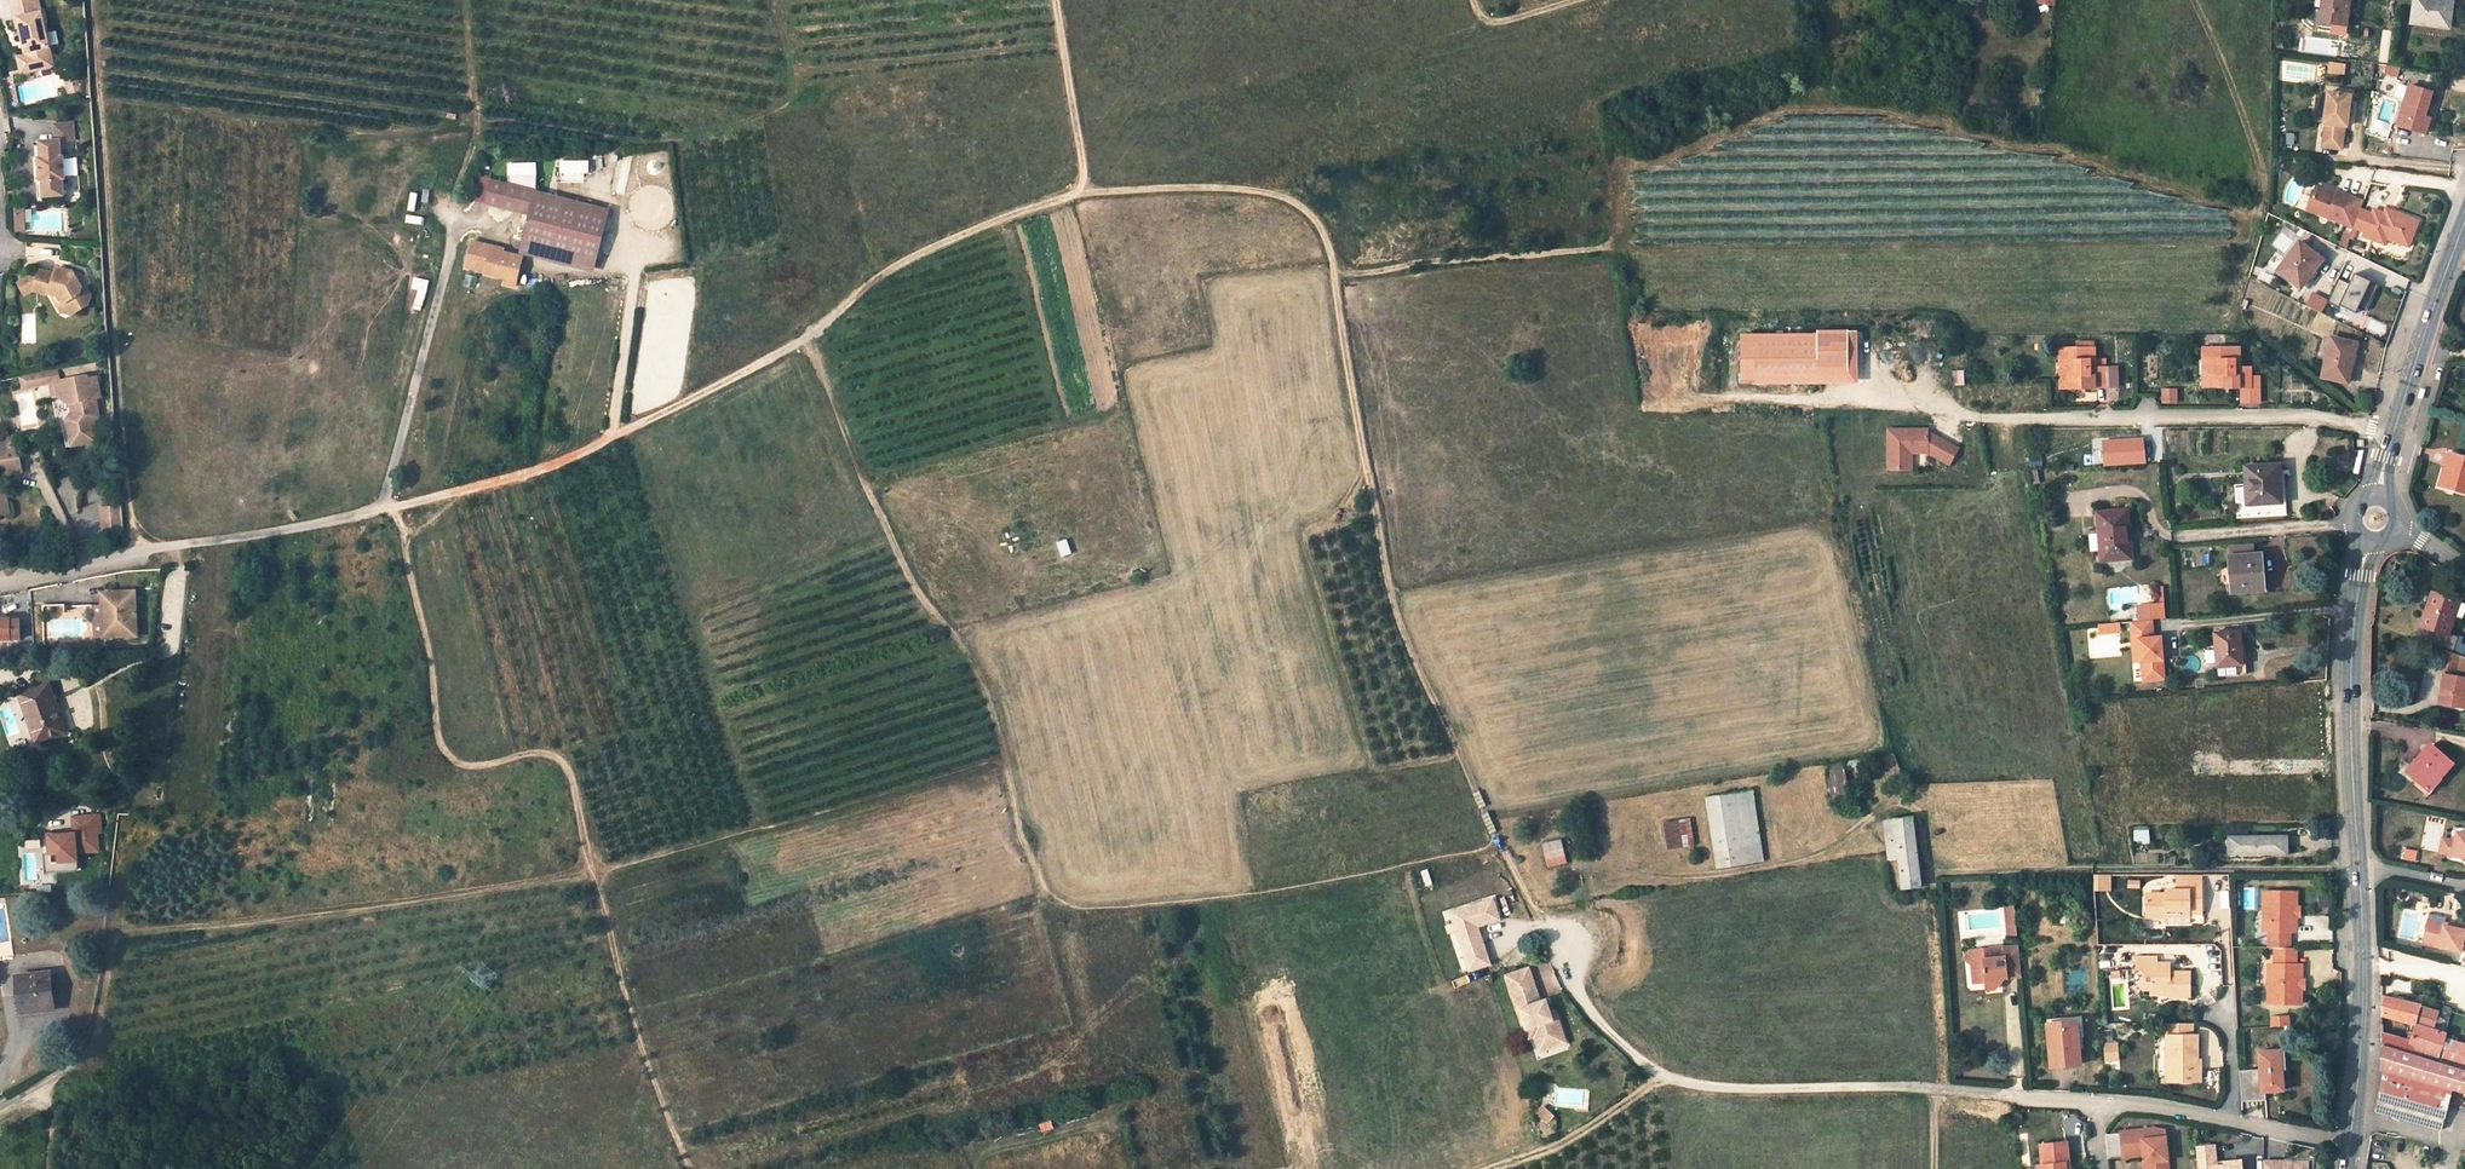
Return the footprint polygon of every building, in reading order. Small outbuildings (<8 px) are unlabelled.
[(32,71),(36,73),(53,71),(43,15),(39,16),(36,0),(14,0),(13,0),(18,25),(22,27),(27,56),(26,58),(32,57),(30,62),(32,71)] [(2322,11),(2331,12),(2330,23),(2345,25),(2347,15),(2350,15),(2352,0),(2323,0),(2322,11)] [(2412,22),(2449,28),(2453,0),(2415,0),(2412,22)] [(2320,21),(2330,23),(2331,12),(2322,11),(2320,21)] [(23,59),(28,77),(37,74),(36,73),(32,71),(30,62),(32,57),(26,58),(23,59)] [(2401,66),(2387,65),(2384,73),(2397,77),(2401,66)] [(81,90),(82,90),(81,75),(78,75),(78,73),(65,76),(69,95),(82,92),(81,90)] [(2425,118),(2432,95),(2411,87),(2410,89),(2402,86),(2399,87),(2397,95),(2398,97),(2406,100),(2398,126),(2417,133),(2422,117),(2425,118)] [(2328,92),(2324,123),(2326,123),(2323,146),(2341,149),(2345,125),(2347,126),(2351,95),(2328,92)] [(2422,117),(2417,133),(2426,135),(2431,120),(2425,118),(2422,117)] [(62,184),(64,183),(63,160),(60,160),(59,143),(73,142),(72,125),(54,126),(55,144),(39,145),(40,161),(37,161),(38,185),(41,185),(42,201),(62,199),(62,184)] [(1319,148),(1311,150),(1313,157),(1320,156),(1319,148)] [(66,175),(78,174),(77,157),(64,158),(66,175)] [(559,160),(560,172),(589,172),(589,160),(559,160)] [(536,175),(536,162),(507,162),(507,175),(536,175)] [(2336,192),(2316,184),(2315,187),(2335,195),(2336,192)] [(488,185),(482,205),(500,210),(505,190),(488,185)] [(2335,195),(2315,187),(2307,210),(2353,227),(2360,208),(2363,201),(2337,191),(2336,192),(2335,195)] [(521,245),(597,266),(609,226),(533,205),(534,198),(505,190),(500,210),(528,218),(521,245)] [(2350,237),(2353,239),(2357,228),(2365,231),(2372,213),(2360,208),(2353,227),(2351,233),(2350,237)] [(2408,246),(2418,221),(2392,210),(2390,215),(2384,213),(2373,208),(2372,213),(2365,231),(2363,235),(2373,239),(2375,233),(2386,237),(2408,246)] [(24,215),(16,215),(17,237),(25,236),(24,215)] [(2345,231),(2339,245),(2346,247),(2350,237),(2351,233),(2345,231)] [(2384,244),(2386,237),(2375,233),(2373,239),(2384,244)] [(466,242),(459,265),(458,269),(480,275),(479,277),(499,283),(497,289),(508,292),(517,259),(486,251),(487,248),(466,242)] [(2300,242),(2278,270),(2301,288),(2314,272),(2312,270),(2321,258),(2300,242)] [(521,245),(518,255),(594,277),(597,266),(521,245)] [(79,279),(82,273),(58,266),(55,274),(39,268),(35,279),(36,279),(33,288),(44,293),(46,289),(49,291),(53,297),(60,299),(67,310),(68,311),(89,305),(93,293),(89,286),(84,285),(79,279)] [(84,285),(89,286),(82,273),(79,279),(84,285)] [(2349,283),(2338,278),(2327,302),(2338,307),(2339,305),(2355,313),(2358,307),(2366,310),(2378,284),(2354,273),(2349,283)] [(33,288),(36,279),(35,279),(29,277),(17,281),(22,293),(32,289),(33,288)] [(479,277),(477,283),(497,289),(499,283),(479,277)] [(2306,305),(2321,312),(2328,300),(2313,292),(2306,305)] [(53,297),(49,295),(58,312),(67,316),(76,314),(68,311),(67,310),(60,299),(53,297)] [(2355,313),(2339,305),(2338,307),(2337,310),(2353,318),(2355,313)] [(1848,332),(1756,333),(1757,386),(1819,385),(1819,373),(1849,373),(1848,332)] [(1757,386),(1756,333),(1742,334),(1743,386),(1757,386)] [(2357,343),(2332,337),(2323,376),(2348,382),(2357,343)] [(2240,347),(2204,347),(2204,359),(2210,359),(2210,382),(2226,382),(2226,388),(2229,388),(2243,388),(2252,387),(2251,377),(2251,367),(2240,367),(2236,367),(2236,359),(2240,358),(2240,347)] [(2094,348),(2061,349),(2061,360),(2066,360),(2067,382),(2083,381),(2083,388),(2083,393),(2086,392),(2086,388),(2108,388),(2106,367),(2104,367),(2104,359),(2095,359),(2094,348)] [(2204,388),(2226,388),(2226,382),(2210,382),(2210,359),(2204,359),(2204,388)] [(2062,389),(2083,388),(2083,381),(2067,382),(2066,360),(2061,360),(2062,389)] [(54,370),(22,376),(24,388),(46,384),(54,382),(56,382),(54,370)] [(97,397),(94,377),(85,379),(85,376),(74,378),(71,383),(66,380),(56,382),(54,382),(57,397),(50,398),(57,433),(61,432),(64,450),(72,448),(94,444),(92,428),(98,419),(97,415),(93,412),(91,405),(93,398),(97,397)] [(2261,377),(2251,377),(2252,387),(2260,387),(2261,387),(2261,377)] [(57,397),(54,382),(46,384),(49,398),(50,398),(57,397)] [(2260,387),(2243,388),(2243,402),(2261,402),(2260,387)] [(2161,388),(2161,403),(2177,403),(2177,388),(2161,388)] [(1890,469),(1913,469),(1913,453),(1913,448),(1929,448),(1929,452),(1951,464),(1960,448),(1932,433),(1932,436),(1929,436),(1929,432),(1929,430),(1890,430),(1890,469)] [(0,438),(0,463),(2,474),(14,472),(20,461),(17,444),(11,445),(10,437),(0,438)] [(2449,452),(2440,485),(2464,492),(2464,457),(2449,452)] [(3,481),(23,478),(20,461),(14,472),(2,474),(3,481)] [(2280,465),(2246,467),(2246,485),(2237,485),(2239,517),(2283,515),(2280,483),(2282,481),(2280,465)] [(9,512),(5,489),(0,490),(0,514),(9,512)] [(1358,501),(1360,509),(1368,507),(1366,499),(1358,501)] [(124,533),(121,503),(103,504),(106,534),(124,533)] [(2128,510),(2099,513),(2103,561),(2130,559),(2128,532),(2130,532),(2128,510)] [(1368,523),(1357,527),(1361,539),(1372,535),(1368,523)] [(2230,557),(2232,593),(2266,590),(2262,554),(2256,554),(2255,545),(2230,547),(2231,557),(2230,557)] [(110,636),(124,635),(137,634),(135,591),(104,592),(105,605),(94,605),(96,636),(110,636)] [(2428,606),(2418,637),(2445,646),(2449,634),(2454,618),(2460,601),(2436,594),(2431,608),(2428,606)] [(2463,621),(2464,614),(2464,603),(2460,601),(2454,618),(2463,621)] [(96,636),(94,605),(64,607),(64,604),(43,605),(45,645),(97,643),(96,636)] [(2165,618),(2164,605),(2152,606),(2153,619),(2165,618)] [(0,619),(0,639),(18,639),(17,620),(9,620),(9,619),(0,619)] [(2154,637),(2153,619),(2132,621),(2133,639),(2139,639),(2141,661),(2143,661),(2144,680),(2165,678),(2163,658),(2161,659),(2161,653),(2163,653),(2162,636),(2154,637)] [(2098,624),(2098,634),(2120,633),(2120,623),(2098,624)] [(2243,665),(2241,632),(2216,633),(2217,649),(2208,649),(2209,664),(2218,663),(2219,676),(2240,675),(2240,665),(2243,665)] [(2445,646),(2454,649),(2458,637),(2449,634),(2445,646)] [(2457,678),(2461,656),(2445,650),(2442,664),(2444,676),(2457,678)] [(2439,703),(2464,707),(2464,657),(2461,656),(2457,678),(2444,676),(2439,703)] [(22,695),(37,739),(65,729),(49,685),(22,695)] [(2431,744),(2408,772),(2416,779),(2428,789),(2440,774),(2451,762),(2431,744)] [(1861,767),(1881,763),(1879,756),(1844,762),(1844,763),(1846,770),(1857,767),(1858,772),(1861,771),(1861,767)] [(1844,763),(1826,766),(1833,802),(1851,798),(1846,770),(1844,763)] [(2416,779),(2413,783),(2428,796),(2444,777),(2440,774),(2428,789),(2416,779)] [(1754,790),(1708,798),(1719,869),(1765,861),(1754,790)] [(63,831),(46,832),(48,853),(48,854),(51,853),(59,853),(60,861),(54,861),(55,872),(72,870),(71,861),(78,860),(77,852),(99,851),(97,832),(101,832),(100,814),(73,816),(74,829),(70,830),(70,833),(63,834),(63,831)] [(1691,818),(1665,823),(1669,850),(1695,845),(1691,818)] [(1913,818),(1886,822),(1890,858),(1901,857),(1905,889),(1922,886),(1913,818)] [(2149,831),(2135,831),(2135,841),(2145,840),(2145,845),(2150,845),(2149,831)] [(2457,831),(2455,840),(2452,855),(2464,858),(2464,833),(2457,831)] [(2287,837),(2231,838),(2231,853),(2287,852),(2287,837)] [(2452,855),(2455,840),(2443,838),(2440,852),(2452,855)] [(1568,862),(1563,840),(1545,845),(1550,866),(1568,862)] [(48,853),(44,853),(45,873),(55,872),(54,861),(52,861),(51,853),(48,854),(48,853)] [(2110,874),(2094,874),(2095,889),(2105,889),(2104,881),(2111,881),(2110,874)] [(2202,910),(2203,880),(2179,880),(2178,890),(2167,890),(2167,893),(2147,893),(2147,917),(2167,917),(2168,917),(2168,910),(2190,910),(2202,910)] [(2270,911),(2270,930),(2270,931),(2269,934),(2269,939),(2291,940),(2291,931),(2291,927),(2298,927),(2298,916),(2298,914),(2295,914),(2295,907),(2298,907),(2298,906),(2298,895),(2291,895),(2291,891),(2265,890),(2264,911),(2270,911)] [(1478,927),(1500,919),(1493,899),(1451,914),(1465,951),(1485,944),(1478,927)] [(2017,908),(2008,909),(2009,927),(2018,926),(2017,908)] [(2190,910),(2168,910),(2168,917),(2167,917),(2167,922),(2178,922),(2180,924),(2188,924),(2190,922),(2190,917),(2190,910)] [(2443,926),(2464,931),(2464,928),(2428,920),(2426,925),(2443,928),(2443,926)] [(2426,925),(2422,944),(2460,952),(2461,950),(2464,951),(2464,926),(2464,928),(2464,931),(2443,926),(2443,928),(2426,925)] [(2018,926),(2009,927),(2010,937),(2019,936),(2018,926)] [(2276,948),(2291,948),(2291,940),(2269,939),(2269,948),(2276,948)] [(1492,964),(1485,944),(1465,951),(1472,971),(1492,964)] [(1997,988),(2006,977),(2023,976),(2021,948),(2005,949),(1985,950),(1985,951),(1972,951),(1965,959),(1974,966),(1975,984),(1987,983),(1997,988)] [(2169,995),(2191,995),(2191,971),(2171,971),(2171,961),(2171,960),(2158,960),(2158,955),(2138,955),(2138,969),(2145,969),(2145,980),(2152,980),(2152,988),(2169,988),(2169,995)] [(2276,964),(2276,984),(2269,984),(2269,1004),(2296,1004),(2296,1000),(2302,1001),(2302,968),(2297,968),(2297,964),(2297,955),(2276,955),(2276,964)] [(1530,968),(1508,976),(1512,987),(1534,979),(1530,968)] [(42,1009),(54,1008),(50,973),(18,977),(22,1009),(42,1007),(42,1009)] [(1534,979),(1512,987),(1520,1010),(1522,1009),(1528,1028),(1533,1027),(1537,1036),(1540,1047),(1550,1043),(1552,1048),(1568,1042),(1559,1017),(1554,1019),(1552,1012),(1548,999),(1542,1002),(1534,979)] [(2145,980),(2144,995),(2169,995),(2169,988),(2152,988),(2152,980),(2145,980)] [(2450,990),(2448,1003),(2459,1005),(2462,993),(2450,990)] [(2437,1012),(2421,1007),(2421,1004),(2383,996),(2382,1015),(2415,1025),(2416,1023),(2432,1028),(2437,1012)] [(2080,1039),(2085,1038),(2083,1016),(2048,1020),(2048,1025),(2078,1022),(2080,1039)] [(2273,1027),(2290,1025),(2289,1016),(2273,1018),(2273,1027)] [(2173,1047),(2173,1076),(2202,1077),(2202,1065),(2199,1065),(2199,1033),(2195,1033),(2195,1021),(2168,1021),(2168,1047),(2173,1047)] [(2048,1025),(2052,1067),(2082,1064),(2080,1039),(2078,1022),(2048,1025)] [(2425,1050),(2439,1055),(2445,1036),(2446,1033),(2432,1028),(2416,1023),(2415,1025),(2411,1040),(2383,1034),(2384,1046),(2423,1057),(2425,1050)] [(1533,1027),(1528,1028),(1531,1038),(1537,1036),(1533,1027)] [(2450,1037),(2445,1036),(2439,1055),(2437,1062),(2442,1063),(2450,1037)] [(2450,1037),(2442,1063),(2464,1070),(2464,1042),(2450,1037)] [(2105,1043),(2106,1059),(2118,1058),(2117,1042),(2105,1043)] [(1550,1043),(1540,1047),(1542,1051),(1552,1048),(1550,1043)] [(2442,1063),(2437,1062),(2384,1046),(2382,1069),(2452,1089),(2464,1093),(2464,1070),(2442,1063)] [(2173,1076),(2173,1047),(2168,1047),(2168,1080),(2202,1080),(2202,1077),(2173,1076)] [(2286,1049),(2261,1051),(2262,1067),(2264,1090),(2266,1090),(2284,1089),(2282,1069),(2287,1068),(2286,1049)] [(2264,1090),(2262,1067),(2241,1068),(2242,1099),(2267,1098),(2266,1090),(2264,1090)] [(2440,1129),(2452,1089),(2382,1069),(2376,1111),(2440,1129)] [(1546,1110),(1552,1116),(1558,1109),(1551,1104),(1546,1110)] [(1558,1109),(1552,1116),(1556,1120),(1562,1113),(1558,1109)] [(2164,1130),(2154,1127),(2119,1131),(2121,1152),(2142,1150),(2142,1155),(2144,1168),(2168,1168),(2167,1162),(2164,1130)] [(2177,1161),(2174,1133),(2164,1130),(2167,1162),(2177,1161)] [(2042,1164),(2043,1168),(2065,1168),(2069,1167),(2066,1142),(2062,1142),(2040,1145),(2042,1164)] [(2197,1147),(2199,1168),(2218,1168),(2218,1167),(2216,1146),(2197,1147)]
